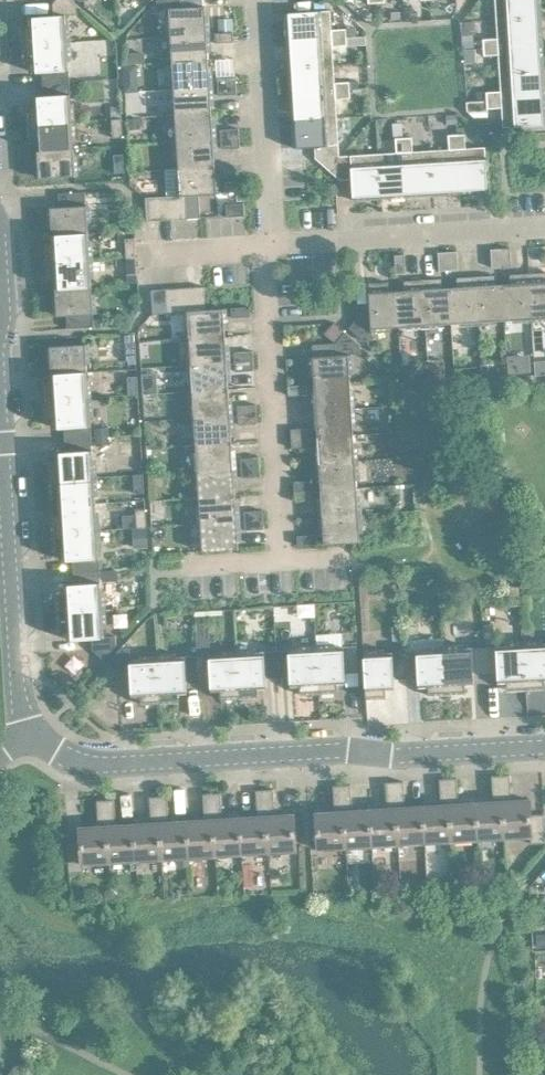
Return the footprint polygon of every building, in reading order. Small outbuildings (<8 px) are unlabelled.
[(24,41),(68,38),(67,11),(79,10),(78,1),(77,0),(54,0),(55,11),(31,12),(32,21),(23,22),(24,41)] [(172,31),(208,29),(206,2),(205,2),(183,3),(182,0),(158,0),(159,5),(171,4),(172,31)] [(498,16),(543,13),(542,0),(497,0),(498,16)] [(413,3),(405,3),(406,17),(420,16),(420,8),(413,3)] [(287,9),(289,36),(348,33),(347,24),(333,25),(332,6),(287,9)] [(402,7),(393,8),(393,16),(402,16),(402,7)] [(485,35),(485,43),(544,39),(543,13),(498,16),(499,34),(485,35)] [(234,15),(220,16),(221,29),(234,28),(234,15)] [(357,23),(347,24),(348,33),(358,32),(357,23)] [(216,29),(217,39),(235,38),(234,28),(221,29),(216,29)] [(172,31),(174,58),(210,56),(208,29),(172,31)] [(474,31),(463,32),(464,44),(475,43),(474,31)] [(289,36),(290,63),(335,60),(334,42),(348,41),(348,33),(289,36)] [(44,67),(45,79),(71,78),(68,38),(24,41),(25,59),(34,58),(35,67),(44,67)] [(501,69),(544,66),(544,52),(544,39),(485,43),(486,52),(500,51),(501,69)] [(477,45),(464,46),(465,59),(478,58),(477,45)] [(146,49),(129,49),(130,60),(146,60),(146,49)] [(174,58),(176,84),(211,82),(210,56),(174,58)] [(290,63),(292,89),(351,86),(351,77),(336,78),(335,60),(290,63)] [(138,61),(125,62),(125,75),(132,74),(139,68),(138,61)] [(488,96),(544,93),(544,66),(501,69),(502,87),(488,88),(488,96)] [(219,72),(219,82),(238,81),(237,71),(219,72)] [(28,101),(29,120),(74,117),(71,78),(45,79),(45,91),(36,91),(37,100),(28,101)] [(238,81),(219,82),(220,91),(238,90),(238,81)] [(176,84),(177,111),(213,109),(211,82),(176,84)] [(292,89),(294,116),(338,113),(337,95),(352,94),(351,86),(292,89)] [(488,88),(479,88),(479,97),(488,96),(488,88)] [(488,96),(489,104),(503,104),(505,123),(544,120),(544,93),(488,96)] [(122,102),(112,102),(113,115),(123,114),(122,102)] [(177,111),(179,137),(214,135),(213,109),(177,111)] [(457,111),(448,111),(448,121),(457,120),(457,111)] [(317,154),(329,165),(341,152),(338,113),(294,116),(295,143),(317,142),(317,154)] [(113,115),(114,133),(124,133),(123,114),(113,115)] [(140,114),(129,114),(130,126),(141,125),(140,114)] [(39,138),(40,146),(75,144),(74,117),(29,120),(30,138),(39,138)] [(404,119),(394,120),(395,133),(404,132),(404,119)] [(222,125),(222,135),(241,134),(240,124),(222,125)] [(466,129),(458,130),(462,189),(489,188),(487,143),(467,144),(466,129)] [(451,145),(432,146),(435,191),(462,189),(458,130),(450,131),(451,145)] [(398,148),(379,149),(382,194),(409,193),(405,133),(397,134),(398,148)] [(413,133),(405,133),(409,193),(435,191),(432,146),(414,147),(413,133)] [(241,134),(222,135),(223,144),(242,143),(241,134)] [(179,137),(181,164),(216,162),(214,135),(179,137)] [(75,144),(40,146),(41,173),(77,171),(75,144)] [(115,150),(117,169),(126,168),(125,149),(115,150)] [(341,152),(329,165),(341,176),(353,175),(355,196),(382,194),(379,149),(341,152)] [(181,164),(182,191),(187,191),(200,190),(218,189),(216,162),(181,164)] [(225,179),(226,189),(244,188),(244,178),(225,179)] [(52,203),(54,230),(90,228),(87,187),(60,189),(61,202),(52,203)] [(200,190),(187,191),(188,214),(202,213),(200,190)] [(174,191),(160,192),(162,216),(175,215),(174,191)] [(182,191),(174,191),(175,215),(188,214),(187,191),(182,191)] [(162,216),(160,192),(147,193),(148,217),(162,216)] [(45,239),(46,258),(91,255),(90,228),(54,230),(54,238),(45,239)] [(127,234),(128,252),(137,252),(136,234),(127,234)] [(503,263),(502,244),(493,245),(494,263),(503,263)] [(512,244),(502,244),(503,263),(513,262),(512,244)] [(450,266),(449,247),(440,248),(441,266),(450,266)] [(459,247),(449,247),(450,266),(460,265),(459,247)] [(407,269),(406,250),(396,251),(397,269),(407,269)] [(137,252),(128,252),(129,271),(130,271),(139,270),(137,252)] [(57,276),(57,283),(93,281),(91,255),(46,258),(48,276),(57,276)] [(530,269),(533,314),(544,313),(544,268),(530,269)] [(512,280),(504,280),(506,316),(533,314),(530,269),(512,270),(512,280)] [(139,270),(130,271),(130,279),(139,278),(139,270)] [(496,271),(477,272),(480,317),(506,316),(504,280),(496,281),(496,271)] [(459,283),(451,283),(453,319),(480,317),(477,272),(459,274),(459,283)] [(443,275),(424,276),(427,321),(453,319),(451,283),(443,284),(443,275)] [(398,287),(400,322),(427,321),(424,276),(406,277),(406,286),(398,287)] [(400,322),(398,287),(390,287),(390,278),(370,279),(372,312),(360,313),(351,324),(365,336),(374,336),(373,324),(400,322)] [(93,281),(57,283),(59,311),(68,310),(69,324),(96,322),(93,281)] [(193,283),(194,306),(207,305),(206,282),(193,283)] [(181,307),(189,307),(189,306),(194,306),(193,283),(179,284),(181,307)] [(154,309),(168,308),(166,284),(153,285),(154,309)] [(168,308),(181,307),(179,284),(166,284),(168,308)] [(252,312),(251,303),(233,304),(233,313),(252,312)] [(189,307),(191,334),(227,332),(225,304),(207,305),(194,306),(189,306),(189,307)] [(109,311),(109,321),(123,320),(122,310),(109,311)] [(337,318),(327,329),(337,339),(347,328),(337,318)] [(314,352),(316,380),(352,377),(350,350),(362,350),(362,341),(347,328),(337,339),(338,351),(314,352)] [(191,334),(193,360),(228,358),(227,332),(191,334)] [(127,337),(128,356),(138,355),(137,337),(136,337),(127,337)] [(52,342),(53,369),(89,367),(87,339),(52,342)] [(236,348),(236,358),(255,357),(254,347),(236,348)] [(255,357),(236,358),(237,367),(255,366),(255,357)] [(536,358),(537,373),(544,374),(544,357),(536,358)] [(193,360),(194,387),(230,385),(228,358),(193,360)] [(445,360),(429,360),(429,380),(446,380),(445,360)] [(45,378),(46,396),(91,394),(89,367),(53,369),(54,377),(45,378)] [(158,369),(144,370),(145,390),(159,389),(158,369)] [(129,372),(130,391),(140,390),(139,372),(129,372)] [(316,380),(318,406),(353,404),(352,377),(316,380)] [(289,381),(290,391),(309,390),(308,380),(289,381)] [(194,387),(196,413),(231,411),(230,385),(194,387)] [(66,423),(66,435),(93,433),(91,394),(46,396),(47,415),(56,414),(57,423),(66,423)] [(239,401),(239,411),(258,410),(257,400),(239,401)] [(318,406),(319,432),(355,430),(353,404),(318,406)] [(258,410),(239,411),(240,420),(259,419),(258,410)] [(196,413),(197,440),(233,438),(231,411),(196,413)] [(110,423),(96,424),(96,433),(110,432),(110,423)] [(292,425),(293,434),(311,433),(311,423),(292,425)] [(319,432),(321,459),(356,457),(355,430),(319,432)] [(110,432),(96,433),(97,441),(111,441),(110,432)] [(49,457),(51,476),(95,473),(93,433),(66,435),(67,447),(58,448),(59,457),(49,457)] [(311,433),(293,434),(293,444),(312,443),(311,433)] [(197,440),(199,466),(235,464),(233,438),(197,440)] [(242,454),(243,464),(261,462),(261,453),(242,454)] [(321,459),(322,485),(358,483),(356,457),(321,459)] [(261,462),(243,464),(243,473),(262,472),(261,462)] [(199,466),(201,493),(236,491),(235,464),(199,466)] [(135,470),(136,489),(146,488),(145,470),(135,470)] [(61,494),(61,502),(97,499),(95,473),(51,476),(52,494),(61,494)] [(295,478),(296,487),(314,486),(314,476),(295,478)] [(322,485),(324,512),(360,510),(358,483),(322,485)] [(314,486),(296,487),(296,497),(315,495),(314,486)] [(201,493),(202,519),(238,517),(236,491),(201,493)] [(53,510),(54,529),(99,526),(97,499),(61,502),(62,510),(53,510)] [(137,505),(138,523),(148,523),(147,504),(137,505)] [(245,507),(246,517),(264,515),(264,506),(245,507)] [(360,510),(324,512),(326,539),(361,537),(360,510)] [(264,515),(246,517),(246,526),(265,525),(264,515)] [(238,517),(202,519),(204,547),(240,545),(238,517)] [(148,524),(134,525),(135,544),(149,543),(148,524)] [(74,555),(75,567),(101,566),(99,526),(54,529),(55,547),(64,547),(65,556),(74,555)] [(299,531),(299,540),(299,541),(318,540),(317,530),(299,531)] [(58,590),(59,608),(103,605),(101,566),(75,567),(75,579),(66,580),(67,589),(58,590)] [(103,605),(59,608),(60,627),(69,626),(70,635),(93,633),(94,645),(105,655),(117,641),(117,632),(105,632),(103,605)] [(206,618),(197,618),(199,651),(211,651),(210,634),(207,634),(206,618)] [(404,621),(394,622),(395,636),(405,636),(404,621)] [(525,641),(528,685),(544,684),(544,640),(525,641)] [(525,641),(485,643),(487,669),(499,669),(499,678),(508,677),(509,686),(528,685),(525,641)] [(358,642),(318,644),(321,689),(339,688),(338,679),(347,678),(347,669),(360,668),(358,642)] [(162,699),(159,654),(132,655),(131,643),(122,644),(109,658),(120,668),(132,667),(133,691),(142,691),(143,700),(162,699)] [(485,643),(446,645),(448,690),(466,689),(466,680),(475,679),(475,670),(487,669),(485,643)] [(318,644),(278,647),(280,673),(292,672),(292,682),(301,681),(302,690),(321,689),(318,644)] [(446,645),(406,648),(407,674),(419,673),(420,682),(429,682),(429,691),(448,690),(446,645)] [(278,647),(238,649),(241,694),(259,693),(259,684),(268,683),(268,674),(280,673),(278,647)] [(407,674),(406,648),(365,650),(367,695),(387,694),(386,684),(396,684),(395,675),(407,674)] [(211,651),(199,651),(200,678),(212,677),(213,686),(222,686),(223,695),(241,694),(238,649),(211,651)] [(199,651),(159,654),(162,699),(180,698),(179,688),(189,688),(188,679),(200,678),(199,651)] [(503,789),(502,771),(494,772),(495,790),(503,789)] [(511,771),(502,771),(503,789),(512,789),(511,771)] [(450,792),(449,774),(441,775),(442,793),(450,792)] [(458,774),(449,774),(450,792),(459,792),(458,774)] [(405,777),(396,778),(397,796),(406,795),(405,777)] [(397,796),(396,778),(387,778),(389,796),(397,796)] [(352,780),(343,781),(344,799),(353,798),(352,780)] [(344,799),(343,781),(334,781),(336,799),(344,799)] [(266,786),(267,804),(276,803),(275,785),(266,786)] [(258,804),(267,804),(266,786),(257,786),(258,804)] [(213,789),(214,807),(223,806),(222,788),(213,789)] [(206,807),(214,807),(213,789),(204,789),(206,807)] [(152,811),(161,810),(160,792),(151,793),(152,811)] [(160,792),(161,810),(169,810),(168,792),(160,792)] [(108,814),(107,795),(98,796),(99,814),(108,814)] [(115,795),(107,795),(108,814),(116,813),(115,795)] [(531,795),(504,797),(506,833),(532,831),(532,839),(544,838),(544,810),(532,810),(531,795)] [(504,797),(477,799),(480,835),(506,833),(504,797)] [(480,835),(477,799),(451,800),(453,836),(480,835)] [(451,800),(424,802),(426,838),(453,836),(451,800)] [(426,838),(424,802),(398,804),(400,840),(426,838)] [(398,804),(371,805),(373,841),(400,840),(398,804)] [(373,841),(371,805),(345,807),(347,843),(373,841)] [(347,843),(345,807),(317,809),(319,844),(347,843)] [(297,846),(295,810),(268,812),(270,847),(297,846)] [(268,812),(241,813),(243,849),(270,847),(268,812)] [(243,849),(241,813),(215,815),(217,851),(243,849)] [(215,815),(188,817),(190,852),(217,851),(215,815)] [(190,852),(188,817),(161,818),(163,854),(190,852)] [(140,820),(135,820),(137,856),(163,854),(161,818),(140,820)] [(137,856),(135,820),(108,822),(110,857),(137,856)] [(110,857),(108,822),(81,823),(82,838),(68,839),(70,868),(85,867),(85,859),(110,857)]
